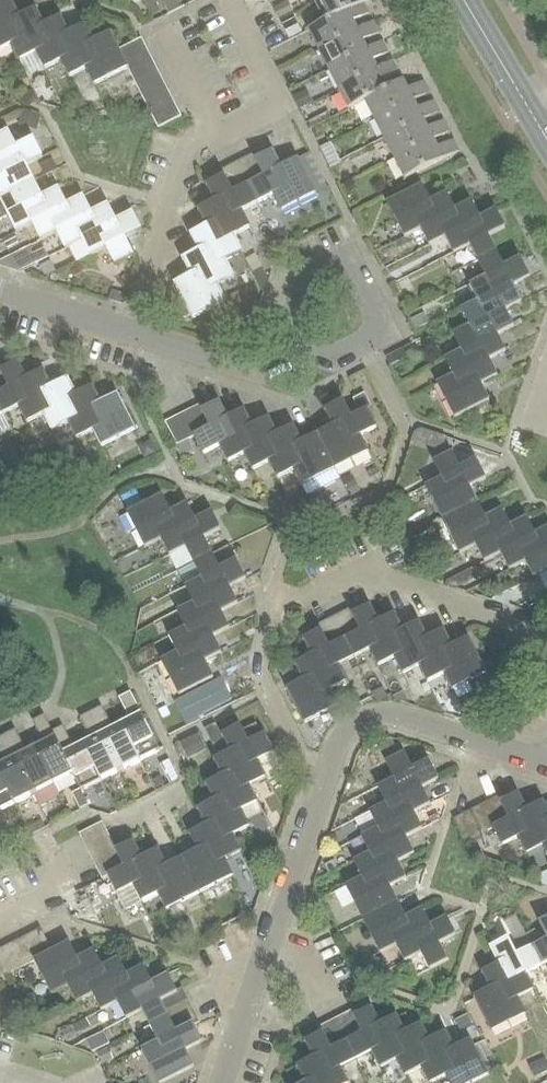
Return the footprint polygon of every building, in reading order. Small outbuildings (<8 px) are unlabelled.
[(163,4),(169,15),(181,8),(176,0),(171,0),(163,4)] [(274,8),(279,19),(294,11),(288,0),(274,8)] [(365,3),(371,0),(321,0),(317,2),(327,21),(365,3)] [(0,7),(0,18),(4,26),(0,28),(0,49),(11,43),(29,34),(20,18),(12,1),(0,7)] [(320,50),(358,30),(354,21),(370,13),(365,3),(327,21),(310,30),(320,50)] [(37,9),(20,18),(29,34),(11,43),(20,60),(36,52),(54,43),(45,26),(37,9)] [(44,69),(60,60),(78,50),(70,34),(61,17),(45,26),(54,43),(36,52),(44,69)] [(283,27),(289,38),(301,31),(294,20),(283,27)] [(330,69),(368,49),(364,40),(380,32),(374,21),(358,30),(320,50),(330,69)] [(86,25),(70,34),(78,50),(60,60),(70,77),(86,68),(103,59),(94,42),(86,25)] [(125,62),(119,50),(111,33),(94,42),(103,59),(86,68),(95,86),(128,68),(125,62)] [(119,50),(125,62),(147,50),(141,39),(119,50)] [(340,88),(378,68),(373,60),(390,51),(384,41),(368,49),(330,69),(340,88)] [(125,62),(128,68),(131,73),(153,61),(147,50),(125,62)] [(350,109),(366,100),(388,88),(383,79),(399,71),(393,60),(378,68),(340,88),(350,109)] [(131,73),(136,84),(158,72),(153,61),(131,73)] [(164,83),(158,72),(136,84),(142,95),(164,83)] [(366,100),(376,119),(415,100),(431,92),(426,81),(410,89),(405,79),(388,88),(366,100)] [(142,95),(148,105),(170,94),(164,83),(142,95)] [(307,89),(294,97),(301,109),(314,101),(307,89)] [(148,105),(153,116),(175,105),(170,94),(148,105)] [(376,119),(386,139),(425,119),(441,112),(436,101),(420,109),(415,100),(376,119)] [(153,116),(159,128),(181,117),(175,105),(153,116)] [(23,110),(20,121),(38,127),(42,116),(23,110)] [(386,139),(396,158),(435,138),(451,130),(446,120),(430,128),(425,119),(386,139)] [(0,155),(9,172),(27,163),(28,164),(44,155),(34,137),(18,145),(10,129),(0,134),(0,155)] [(461,150),(455,139),(439,147),(435,138),(396,158),(406,178),(461,150)] [(254,181),(249,184),(258,202),(289,186),(289,185),(291,184),(282,167),(282,166),(274,150),(258,159),(266,175),(254,181)] [(243,159),(254,181),(266,175),(258,159),(255,153),(243,159)] [(309,153),(299,158),(317,193),(327,187),(309,153)] [(0,196),(36,179),(28,164),(27,163),(9,172),(0,155),(0,195),(0,196)] [(299,158),(282,166),(282,167),(291,184),(289,185),(289,186),(298,202),(317,193),(299,158)] [(52,159),(39,165),(45,176),(47,176),(52,173),(58,170),(52,159)] [(243,159),(233,164),(244,186),(249,184),(254,181),(243,159)] [(221,170),(224,176),(232,192),(244,186),(233,164),(221,170)] [(52,173),(47,176),(51,183),(56,181),(52,173)] [(207,184),(216,201),(216,200),(225,218),(242,209),(243,210),(258,202),(249,184),(244,186),(232,192),(224,176),(207,184)] [(34,223),(35,223),(25,204),(44,194),(43,194),(36,179),(0,196),(0,215),(8,211),(19,231),(34,223)] [(405,237),(422,229),(413,211),(432,202),(423,184),(388,203),(405,237)] [(60,186),(43,194),(44,194),(25,204),(35,223),(34,223),(42,239),(59,230),(50,212),(68,203),(68,202),(60,186)] [(413,211),(422,229),(431,246),(447,238),(438,220),(457,210),(448,193),(432,202),(413,211)] [(59,230),(67,247),(84,238),(75,221),(93,211),(84,194),(68,202),(68,203),(50,212),(59,230)] [(199,210),(207,225),(208,225),(217,243),(234,234),(235,235),(251,226),(243,210),(242,209),(225,218),(216,200),(216,201),(199,210)] [(93,255),(108,247),(109,247),(100,229),(118,220),(118,219),(109,202),(93,211),(75,221),(84,238),(93,255)] [(473,202),(457,210),(438,220),(447,238),(455,254),(472,246),(463,229),(482,220),(473,202)] [(134,211),(118,219),(118,220),(100,229),(109,247),(108,247),(117,263),(136,254),(127,237),(143,229),(134,211)] [(498,211),(482,220),(463,229),(472,246),(480,261),(498,252),(491,237),(507,229),(498,211)] [(243,251),(235,235),(234,234),(217,243),(208,225),(207,225),(191,233),(200,250),(210,268),(226,259),(227,260),(243,251)] [(14,234),(2,241),(7,250),(19,243),(14,234)] [(34,253),(38,252),(36,245),(13,251),(18,268),(37,262),(34,253)] [(280,251),(277,245),(270,249),(273,254),(280,251)] [(183,259),(192,275),(202,293),(218,284),(219,284),(235,276),(227,260),(226,259),(210,268),(200,250),(183,259)] [(506,267),(498,252),(480,261),(488,277),(497,295),(514,286),(531,278),(522,259),(506,267)] [(51,262),(40,267),(45,278),(56,272),(51,262)] [(267,278),(262,269),(253,273),(262,293),(267,278)] [(227,301),(219,284),(218,284),(202,293),(192,275),(175,284),(176,285),(164,292),(179,320),(191,314),(194,318),(227,301)] [(497,295),(488,277),(471,285),(479,302),(489,320),(506,311),(523,302),(514,286),(497,295)] [(112,293),(110,301),(124,305),(127,298),(112,293)] [(489,320),(479,302),(463,310),(471,325),(481,344),(498,335),(514,327),(506,311),(489,320)] [(422,315),(411,321),(416,331),(427,325),(422,315)] [(506,352),(498,335),(481,344),(471,325),(454,334),(463,350),(473,369),(490,360),(506,352)] [(412,344),(387,357),(391,365),(416,352),(412,344)] [(498,376),(490,360),(473,369),(463,350),(446,359),(454,375),(464,393),(482,384),(498,376)] [(28,377),(20,361),(3,369),(2,370),(11,388),(0,393),(0,408),(3,413),(18,405),(18,404),(36,395),(27,377),(28,377)] [(3,369),(0,365),(0,393),(11,388),(2,370),(3,369)] [(52,386),(53,385),(45,368),(28,377),(27,377),(36,395),(18,404),(18,405),(27,422),(43,414),(43,413),(61,404),(52,386)] [(490,401),(482,384),(464,393),(454,375),(438,383),(456,418),(490,401)] [(51,430),(69,421),(68,420),(86,411),(77,393),(69,377),(53,385),(52,386),(61,404),(43,413),(43,414),(51,430)] [(93,385),(77,393),(86,411),(68,420),(69,421),(77,437),(93,429),(93,428),(111,419),(102,402),(93,385)] [(119,393),(102,402),(111,419),(93,428),(93,429),(102,446),(137,429),(119,393)] [(353,400),(360,413),(369,409),(371,408),(364,394),(353,400)] [(326,410),(334,426),(343,445),(362,435),(378,427),(369,409),(360,413),(353,417),(344,400),(326,410)] [(239,435),(230,417),(221,401),(204,409),(203,410),(212,426),(201,432),(194,435),(204,453),(220,445),(239,435)] [(189,410),(201,432),(212,426),(203,410),(204,409),(202,404),(189,410)] [(246,409),(230,417),(239,435),(220,445),(228,462),(245,453),(264,443),(254,425),(246,409)] [(189,410),(178,416),(190,438),(194,435),(201,432),(189,410)] [(178,416),(167,422),(178,444),(190,438),(178,416)] [(270,417),(254,425),(264,443),(245,453),(253,470),(269,462),(288,452),(279,434),(270,417)] [(295,425),(279,434),(288,452),(269,462),(278,478),(294,470),(312,460),(303,442),(295,425)] [(334,426),(319,434),(336,469),(371,451),(362,435),(343,445),(334,426)] [(319,434),(303,442),(312,460),(294,470),(303,486),(336,469),(319,434)] [(176,446),(181,457),(194,451),(188,440),(176,446)] [(144,444),(140,454),(143,460),(157,453),(151,441),(144,444)] [(452,497),(470,487),(487,479),(477,460),(461,469),(453,453),(434,462),(443,478),(452,497)] [(35,468),(46,462),(42,455),(31,461),(35,468)] [(377,468),(367,473),(372,484),(382,479),(377,468)] [(478,503),(470,487),(452,497),(443,478),(426,487),(444,520),(478,503)] [(0,488),(5,498),(21,489),(16,479),(0,488)] [(356,481),(346,486),(352,497),(362,492),(356,481)] [(326,493),(310,501),(318,518),(335,509),(326,493)] [(146,548),(161,540),(151,521),(171,511),(163,495),(128,512),(146,548)] [(187,503),(171,511),(151,521),(161,540),(169,555),(186,547),(177,529),(195,519),(187,503)] [(486,518),(478,503),(444,520),(461,553),(477,545),(468,527),(486,518)] [(502,509),(486,518),(468,527),(477,545),(485,562),(502,553),(492,535),(510,525),(502,509)] [(186,547),(192,558),(211,549),(205,537),(221,528),(212,511),(195,519),(177,529),(186,547)] [(492,535),(502,553),(510,569),(526,561),(517,543),(535,534),(527,517),(510,525),(492,535)] [(535,534),(517,543),(526,561),(534,577),(546,571),(546,561),(542,551),(546,549),(546,528),(535,534)] [(228,545),(213,553),(219,564),(234,556),(228,545)] [(192,558),(203,579),(211,595),(230,586),(247,577),(237,559),(221,567),(219,564),(213,553),(211,549),(192,558)] [(447,560),(436,566),(440,575),(452,569),(447,560)] [(463,574),(446,582),(446,585),(455,588),(467,582),(463,574)] [(239,602),(230,586),(211,595),(203,579),(186,587),(194,602),(203,620),(222,610),(239,602)] [(508,591),(492,601),(509,606),(508,591)] [(179,610),(187,627),(196,645),(215,636),(231,627),(222,610),(203,620),(194,602),(179,610)] [(379,621),(380,621),(371,604),(354,613),(363,630),(351,636),(346,638),(354,655),(370,647),(369,646),(387,637),(379,621)] [(538,604),(529,608),(536,621),(544,617),(538,604)] [(363,630),(354,613),(351,608),(340,614),(351,636),(363,630)] [(379,665),(395,657),(413,648),(403,629),(404,629),(396,613),(380,621),(379,621),(387,637),(369,646),(370,647),(379,665)] [(351,636),(340,614),(329,619),(340,641),(346,638),(351,636)] [(318,624),(321,630),(329,647),(340,641),(329,619),(318,624)] [(403,673),(420,665),(419,664),(437,655),(428,638),(429,638),(420,621),(404,629),(403,629),(413,648),(395,657),(403,673)] [(170,636),(178,652),(187,669),(206,660),(223,651),(215,636),(196,645),(187,627),(170,636)] [(428,681),(444,673),(462,663),(453,646),(454,646),(445,629),(429,638),(428,638),(437,655),(419,664),(420,665),(428,681)] [(329,647),(321,630),(304,638),(312,655),(313,655),(321,671),(339,662),(339,663),(354,655),(346,638),(340,641),(329,647)] [(444,673),(453,690),(488,672),(470,637),(454,646),(453,646),(462,663),(444,673)] [(501,637),(489,644),(495,656),(508,650),(501,637)] [(187,669),(178,652),(162,660),(180,694),(214,677),(206,660),(187,669)] [(295,663),(303,680),(304,679),(313,698),(331,689),(332,689),(348,681),(339,663),(339,662),(321,671),(313,655),(312,655),(295,663)] [(186,696),(197,717),(231,700),(220,679),(186,696)] [(340,705),(332,689),(331,689),(313,698),(304,679),(303,680),(287,688),(305,723),(340,705)] [(383,688),(372,693),(376,702),(387,697),(383,688)] [(162,749),(132,691),(120,697),(131,717),(123,721),(141,759),(162,749)] [(403,692),(392,697),(394,701),(409,704),(403,692)] [(457,700),(450,704),(449,704),(454,714),(462,710),(457,700)] [(123,769),(141,759),(123,721),(113,726),(103,706),(93,711),(123,769)] [(123,769),(93,711),(80,717),(91,738),(84,741),(102,779),(123,769)] [(45,714),(34,720),(43,736),(33,740),(55,783),(74,773),(75,772),(54,730),(45,714)] [(216,723),(206,728),(214,745),(225,740),(216,723)] [(240,768),(258,758),(275,750),(266,732),(249,740),(241,724),(223,733),(231,749),(240,768)] [(102,779),(84,741),(75,746),(64,726),(54,730),(75,772),(74,773),(82,789),(102,779)] [(25,745),(17,729),(16,728),(5,734),(35,792),(55,783),(33,740),(25,745)] [(207,748),(199,732),(180,742),(188,758),(207,748)] [(5,734),(0,736),(0,748),(4,755),(0,757),(0,771),(16,802),(35,792),(5,734)] [(388,738),(372,745),(378,758),(394,751),(388,738)] [(267,775),(258,758),(240,768),(231,749),(214,757),(223,774),(232,792),(250,783),(267,775)] [(404,795),(422,786),(438,778),(429,759),(413,768),(405,752),(387,762),(395,777),(404,795)] [(0,771),(0,810),(16,802),(0,771)] [(259,800),(250,783),(232,792),(223,774),(207,782),(215,798),(224,817),(243,808),(259,800)] [(161,777),(152,781),(157,790),(165,785),(161,777)] [(431,802),(422,786),(404,795),(395,777),(378,785),(387,802),(396,820),(414,811),(431,802)] [(80,790),(72,793),(80,810),(88,806),(80,790)] [(519,792),(503,800),(512,818),(500,824),(493,828),(502,845),(518,837),(518,836),(536,827),(526,809),(527,809),(519,792)] [(512,818),(503,800),(502,801),(499,796),(488,801),(500,824),(512,818)] [(251,824),(243,808),(224,817),(215,798),(198,807),(207,823),(216,842),(234,832),(251,824)] [(489,830),(493,828),(500,824),(488,801),(477,807),(489,830)] [(527,809),(526,809),(536,827),(518,836),(518,837),(526,853),(543,845),(542,844),(546,842),(546,808),(545,803),(543,801),(527,809)] [(422,827),(414,811),(396,820),(387,802),(371,810),(379,827),(388,845),(406,836),(422,827)] [(477,807),(466,813),(477,836),(489,830),(477,807)] [(466,813),(454,818),(466,841),(477,836),(466,813)] [(80,832),(86,843),(110,831),(104,820),(80,832)] [(42,821),(27,828),(31,836),(45,828),(42,821)] [(243,849),(234,832),(216,842),(207,823),(191,831),(199,848),(209,866),(226,858),(243,849)] [(414,852),(406,836),(388,845),(379,827),(362,835),(371,851),(380,869),(398,860),(414,852)] [(92,854),(115,842),(110,831),(86,843),(92,854)] [(153,874),(143,855),(135,839),(118,848),(121,853),(127,865),(109,874),(118,891),(134,884),(153,874)] [(121,853),(118,848),(115,842),(92,854),(97,865),(121,853)] [(178,882),(169,863),(160,846),(143,855),(153,874),(134,884),(143,900),(159,892),(178,882)] [(478,846),(469,850),(476,863),(485,858),(478,846)] [(235,874),(226,858),(209,866),(199,848),(184,856),(202,891),(235,874)] [(407,877),(398,860),(380,869),(371,851),(355,860),(363,876),(373,895),(390,886),(407,877)] [(103,877),(109,874),(127,865),(121,853),(97,865),(103,877)] [(184,856),(169,863),(178,882),(159,892),(167,908),(202,891),(184,856)] [(398,901),(390,886),(373,895),(363,876),(347,885),(364,918),(398,901)] [(89,899),(81,903),(88,916),(95,912),(89,899)] [(387,925),(405,916),(398,901),(364,918),(382,953),(397,945),(387,925)] [(422,907),(405,916),(387,925),(397,945),(405,961),(422,952),(412,934),(431,924),(422,907)] [(447,916),(431,924),(412,934),(422,952),(430,969),(449,960),(440,942),(456,934),(447,916)] [(31,932),(43,956),(54,950),(54,948),(42,926),(31,932)] [(535,931),(527,935),(532,945),(540,940),(535,931)] [(32,961),(36,959),(43,956),(31,932),(20,938),(32,961)] [(491,947),(499,963),(499,962),(508,980),(526,971),(527,972),(542,964),(533,946),(517,953),(509,937),(491,947)] [(32,961),(20,938),(9,943),(21,967),(32,961)] [(533,946),(542,964),(546,962),(546,938),(533,946)] [(60,965),(77,956),(69,940),(54,948),(54,950),(43,956),(36,959),(53,992),(69,984),(70,984),(60,965)] [(9,943),(0,948),(0,953),(10,972),(21,967),(9,943)] [(78,956),(77,956),(60,965),(70,984),(69,984),(78,1001),(94,993),(95,992),(84,973),(102,964),(94,948),(78,956)] [(10,972),(0,953),(0,977),(10,972)] [(102,1009),(119,1000),(109,980),(127,972),(119,956),(102,964),(84,973),(95,992),(94,993),(102,1009)] [(482,971),(491,987),(501,1005),(518,996),(519,996),(535,988),(527,972),(526,971),(508,980),(499,962),(499,963),(482,971)] [(134,989),(151,980),(143,964),(127,972),(109,980),(119,1000),(128,1018),(144,1010),(134,989)] [(161,998),(177,990),(168,972),(152,980),(151,980),(134,989),(144,1010),(151,1025),(170,1016),(167,1010),(161,998)] [(190,999),(184,987),(183,986),(177,990),(161,998),(167,1010),(190,999)] [(524,1006),(519,996),(518,996),(501,1005),(491,987),(475,995),(481,1009),(493,1030),(528,1012),(524,1006)] [(173,1021),(195,1010),(190,999),(167,1010),(170,1016),(173,1021)] [(356,1060),(371,1052),(371,1051),(388,1041),(380,1025),(381,1024),(372,1007),(354,1016),(353,1017),(361,1032),(351,1037),(346,1040),(356,1060)] [(179,1033),(194,1025),(201,1021),(195,1010),(173,1021),(179,1033)] [(351,1037),(361,1032),(353,1017),(354,1016),(352,1011),(341,1016),(351,1037)] [(467,1015),(455,1021),(461,1033),(473,1027),(467,1015)] [(170,1016),(151,1025),(159,1041),(160,1041),(168,1058),(186,1049),(187,1049),(202,1041),(194,1025),(179,1033),(173,1021),(170,1016)] [(341,1016),(330,1022),(341,1043),(346,1040),(351,1037),(341,1016)] [(404,1033),(405,1032),(396,1016),(381,1024),(380,1025),(388,1041),(371,1051),(371,1052),(380,1068),(396,1060),(395,1059),(413,1050),(404,1033)] [(341,1043),(330,1022),(319,1027),(322,1033),(323,1033),(331,1048),(341,1043)] [(421,1024),(405,1032),(404,1033),(413,1050),(395,1059),(396,1060),(404,1076),(421,1068),(420,1067),(437,1058),(429,1041),(430,1040),(421,1024)] [(445,1076),(445,1075),(462,1066),(453,1049),(454,1049),(446,1032),(430,1040),(429,1041),(437,1058),(420,1067),(421,1068),(428,1082),(432,1082),(445,1076)] [(340,1067),(356,1060),(346,1040),(341,1043),(331,1048),(323,1033),(322,1033),(305,1042),(313,1058),(314,1057),(323,1075),(340,1066),(340,1067)] [(489,1074),(471,1040),(454,1049),(453,1049),(462,1066),(445,1075),(445,1076),(449,1082),(472,1082),(489,1074)] [(187,1049),(186,1049),(168,1058),(160,1041),(159,1041),(143,1049),(160,1082),(162,1082),(195,1066),(187,1049)] [(108,1048),(97,1054),(103,1065),(114,1059),(108,1048)] [(306,1082),(307,1082),(348,1082),(340,1067),(340,1066),(323,1075),(314,1057),(313,1058),(297,1066),(306,1082)] [(529,1066),(534,1078),(546,1073),(546,1062),(546,1059),(529,1066)]
